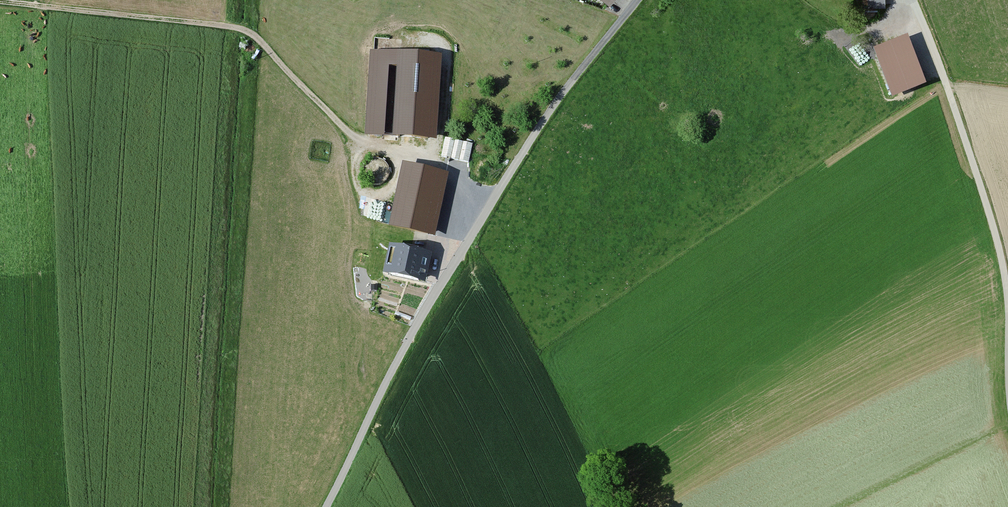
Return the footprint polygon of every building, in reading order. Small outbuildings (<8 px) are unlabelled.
[(868,8),(885,8),(885,0),(868,0),(868,8)] [(908,33),(873,46),(892,95),(927,82),(908,33)] [(374,46),(387,46),(388,38),(375,38),(374,46)] [(441,53),(370,49),(365,133),(385,134),(389,64),(396,65),(392,135),(436,138),(441,53)] [(441,154),(469,161),(474,142),(446,134),(441,154)] [(449,171),(403,161),(388,225),(435,235),(449,171)] [(381,186),(386,181),(388,174),(386,168),(381,163),(374,162),(367,165),(363,171),(363,178),(367,184),(373,187),(381,186)] [(432,250),(390,241),(383,272),(425,281),(432,250)]
